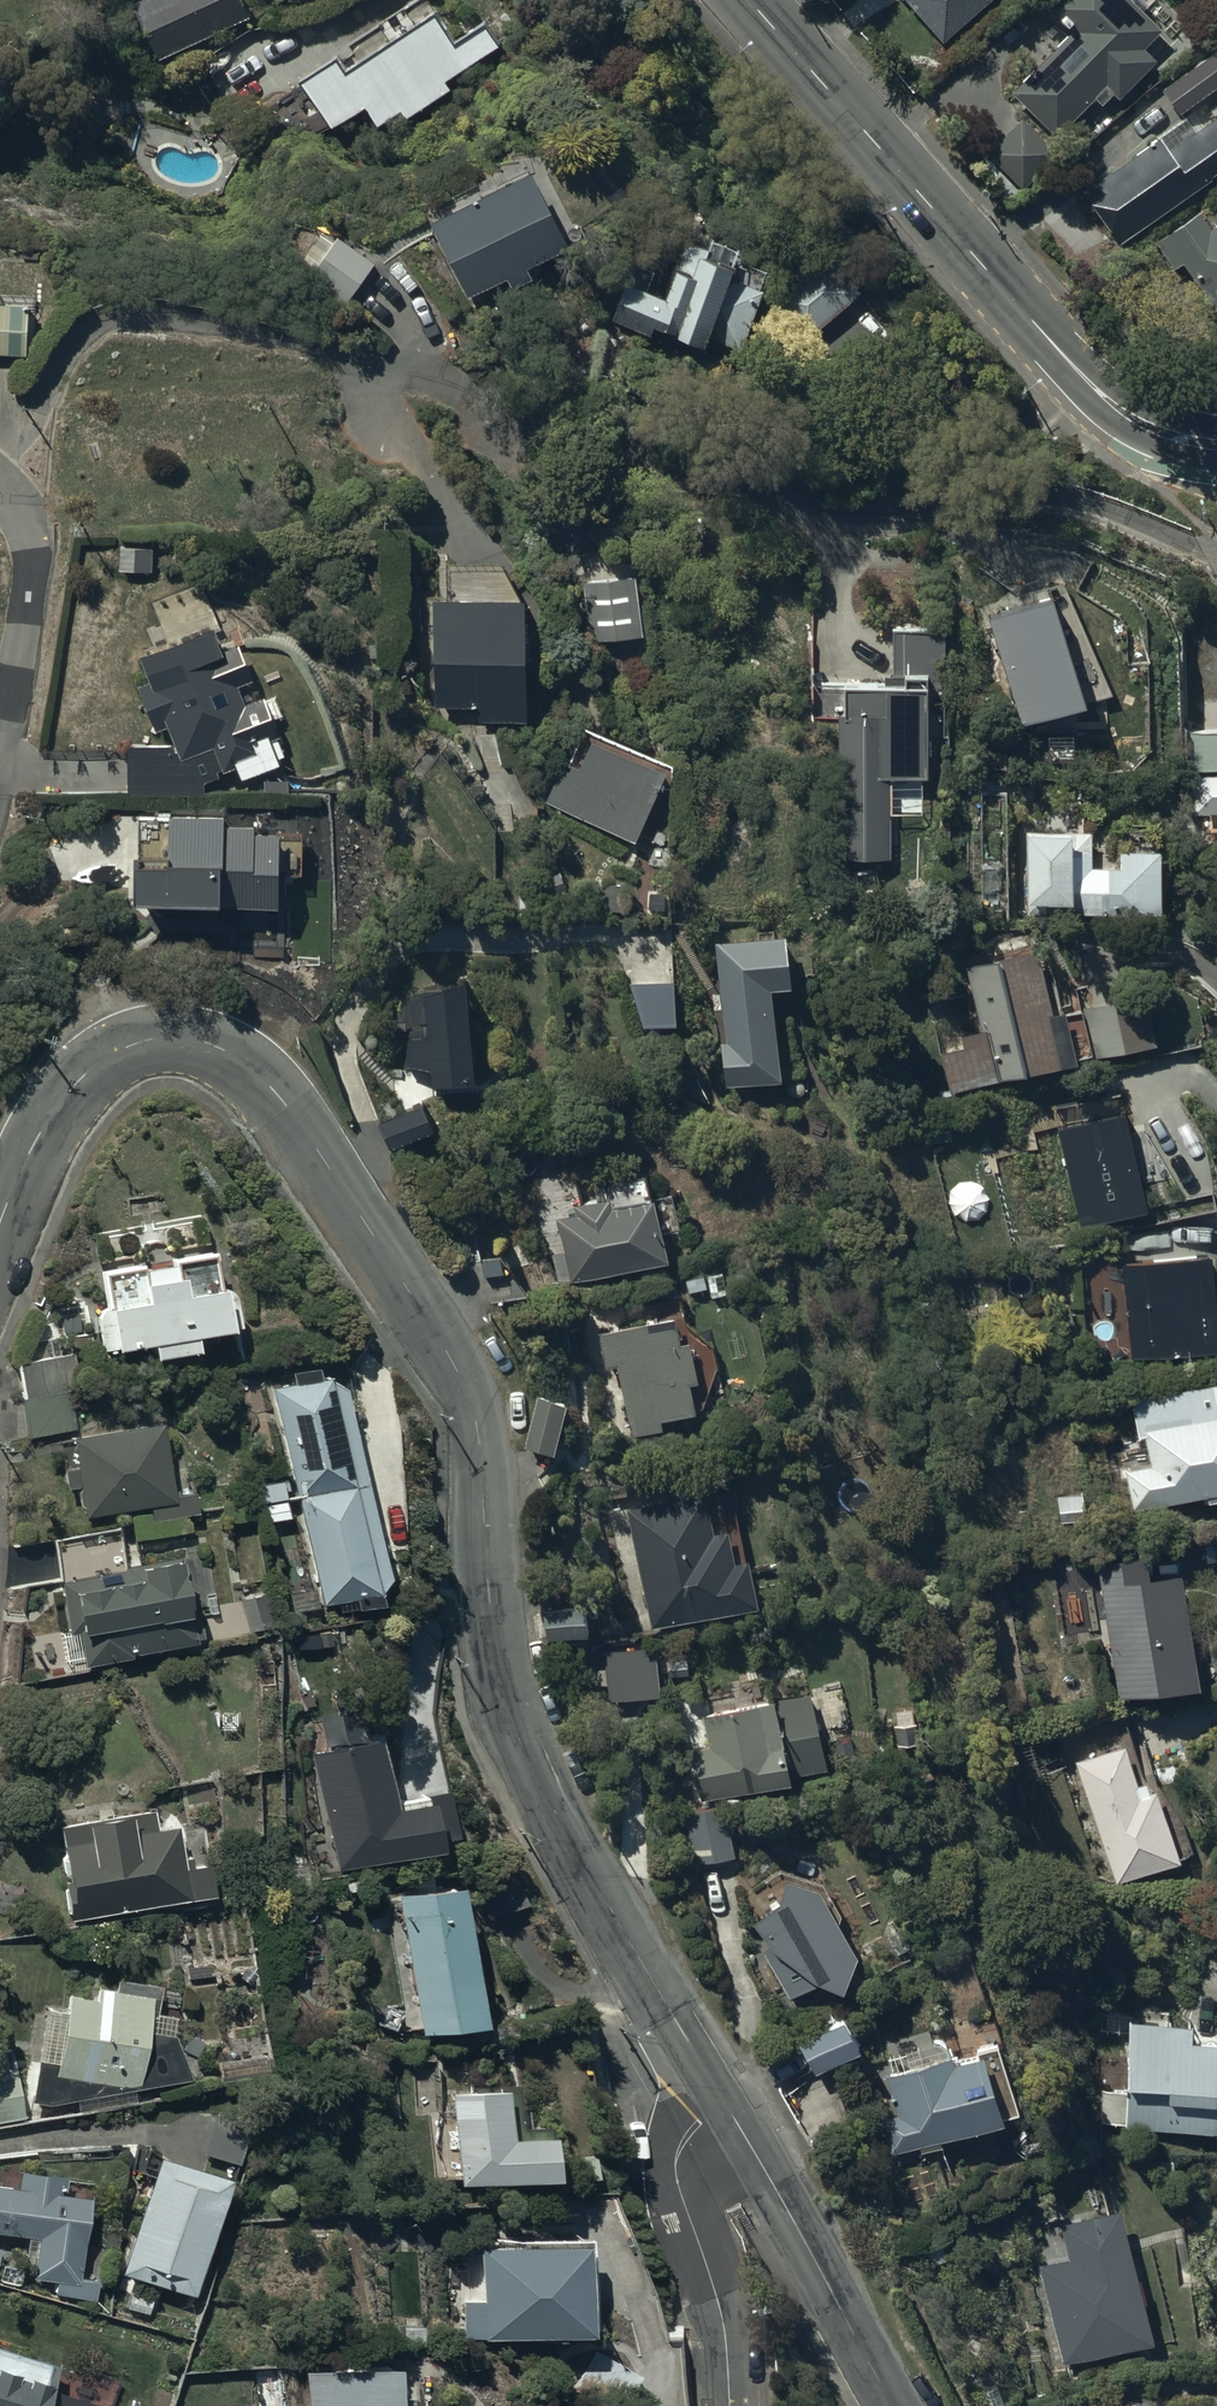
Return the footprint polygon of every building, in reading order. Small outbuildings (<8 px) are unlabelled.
[(130,3),(158,62),(248,19),(247,16),(270,5),(268,0),(136,0),(130,3)] [(943,45),(992,0),(904,0),(943,45)] [(1130,0),(1058,0),(1048,11),(1071,33),(1012,95),(1029,112),(987,156),(1023,191),(1065,148),(1057,140),(1096,99),(1103,107),(1114,96),(1119,101),(1157,62),(1143,49),(1161,30),(1130,0)] [(337,60),(295,85),(327,133),(364,109),(376,128),(400,113),(405,121),(450,91),(445,84),(501,47),(486,22),(453,43),(435,15),(344,73),(337,60)] [(1162,90),(1181,117),(1216,91),(1216,50),(1162,90)] [(1082,194),(1120,245),(1212,180),(1211,179),(1216,174),(1216,119),(1169,153),(1160,140),(1082,194)] [(531,174),(430,224),(467,300),(507,280),(511,288),(532,277),(528,269),(569,249),(531,174)] [(1208,229),(1196,211),(1154,239),(1172,265),(1182,259),(1216,311),(1216,223),(1208,229)] [(375,265),(337,239),(307,282),(345,308),(375,265)] [(707,248),(687,241),(665,300),(625,284),(611,322),(652,337),(654,331),(702,350),(707,339),(740,351),(763,292),(759,290),(766,272),(736,261),(740,252),(710,241),(707,248)] [(812,336),(861,294),(823,251),(775,294),(812,336)] [(26,356),(26,305),(0,305),(0,356),(26,356)] [(151,549),(120,549),(120,572),(150,573),(151,549)] [(1057,562),(978,590),(1021,710),(1100,682),(1057,562)] [(633,573),(582,581),(592,642),(643,634),(633,573)] [(524,603),(431,603),(431,709),(477,709),(477,723),(524,723),(524,603)] [(214,627),(136,658),(146,683),(137,686),(155,735),(167,730),(173,746),(128,746),(128,795),(203,795),(203,785),(220,778),(219,775),(265,757),(214,627)] [(892,629),(893,688),(812,688),(812,721),(839,721),(839,860),(890,859),(890,780),(926,780),(926,738),(945,738),(946,689),(946,631),(892,629)] [(1187,734),(1190,774),(1216,772),(1216,732),(1187,734)] [(634,844),(665,776),(592,742),(579,770),(564,763),(545,803),(634,844)] [(1198,779),(1199,794),(1191,795),(1193,817),(1216,815),(1216,778),(1198,779)] [(134,816),(133,907),(277,909),(278,875),(285,875),(285,856),(278,856),(279,836),(254,835),(254,829),(223,828),(223,820),(167,819),(168,817),(134,816)] [(1161,917),(1161,887),(1165,887),(1166,868),(1161,867),(1162,851),(1121,851),(1121,868),(1092,868),(1092,832),(1027,831),(1026,906),(1068,907),(1068,917),(1161,917)] [(786,938),(716,944),(724,1043),(721,1043),(725,1088),(779,1083),(771,992),(791,990),(786,938)] [(1094,1059),(1083,1009),(1082,1005),(1058,1010),(1047,953),(968,968),(981,1032),(960,1037),(963,1049),(941,1053),(949,1096),(999,1086),(998,1081),(1095,1062),(1094,1059)] [(468,1062),(457,964),(422,968),(429,1031),(403,1034),(406,1069),(468,1062)] [(672,977),(628,978),(642,1020),(673,1020),(672,977)] [(1083,1009),(1094,1059),(1155,1047),(1146,997),(1083,1009)] [(1121,1098),(1056,1114),(1080,1215),(1145,1200),(1121,1098)] [(420,1100),(378,1119),(388,1142),(430,1124),(420,1100)] [(577,1219),(557,1223),(563,1255),(553,1256),(556,1272),(569,1270),(571,1282),(666,1266),(660,1236),(679,1233),(673,1197),(651,1201),(646,1175),(603,1183),(604,1189),(594,1190),(596,1202),(575,1206),(577,1219)] [(1112,1254),(1124,1374),(1216,1364),(1216,1243),(1112,1254)] [(139,1266),(97,1274),(103,1313),(101,1313),(108,1355),(146,1348),(148,1363),(190,1356),(188,1342),(223,1336),(222,1332),(234,1330),(229,1300),(229,1299),(229,1298),(228,1298),(228,1297),(228,1296),(227,1295),(227,1294),(226,1294),(226,1293),(225,1292),(224,1292),(224,1291),(223,1291),(223,1290),(222,1290),(221,1290),(221,1289),(220,1289),(219,1289),(218,1289),(217,1289),(217,1288),(216,1288),(215,1288),(209,1253),(167,1261),(168,1267),(140,1273),(139,1266)] [(673,1319),(599,1336),(606,1370),(616,1368),(632,1438),(663,1431),(661,1423),(696,1415),(689,1385),(698,1383),(689,1342),(679,1344),(673,1319)] [(46,1361),(15,1366),(27,1440),(80,1431),(73,1391),(51,1395),(46,1361)] [(300,1500),(362,1486),(339,1392),(324,1381),(316,1382),(313,1371),(291,1376),(293,1386),(272,1390),(300,1500)] [(1131,1400),(1138,1441),(1145,1439),(1150,1465),(1116,1471),(1120,1491),(1129,1489),(1133,1512),(1207,1498),(1208,1506),(1216,1504),(1216,1384),(1131,1400)] [(567,1406),(536,1398),(524,1449),(555,1456),(567,1406)] [(158,1426),(67,1441),(72,1470),(60,1472),(64,1492),(73,1491),(76,1509),(80,1509),(81,1519),(148,1509),(150,1521),(196,1514),(193,1494),(169,1498),(158,1426)] [(362,1486),(300,1500),(324,1607),(340,1603),(343,1613),(378,1606),(375,1592),(383,1581),(362,1486)] [(627,1510),(628,1512),(651,1630),(757,1609),(748,1561),(733,1564),(726,1530),(711,1533),(703,1495),(627,1510)] [(1084,1496),(1058,1497),(1060,1524),(1086,1523),(1084,1496)] [(118,1529),(51,1541),(59,1584),(56,1585),(64,1631),(74,1629),(81,1669),(127,1661),(126,1658),(194,1645),(193,1641),(200,1639),(195,1611),(186,1612),(176,1560),(126,1569),(118,1529)] [(1145,1557),(1095,1565),(1118,1702),(1198,1689),(1180,1578),(1150,1583),(1145,1557)] [(266,1595),(240,1603),(249,1632),(275,1624),(266,1595)] [(650,1644),(604,1650),(610,1696),(656,1690),(650,1644)] [(691,1743),(701,1796),(788,1780),(787,1772),(825,1765),(813,1701),(775,1708),(773,1697),(704,1709),(710,1739),(691,1743)] [(376,1744),(310,1755),(336,1872),(437,1855),(440,1872),(452,1870),(464,1859),(465,1857),(465,1855),(465,1853),(466,1851),(466,1849),(466,1847),(466,1845),(466,1843),(466,1841),(466,1839),(466,1837),(466,1835),(466,1833),(465,1831),(465,1829),(465,1827),(464,1825),(464,1823),(463,1821),(463,1819),(462,1817),(462,1815),(461,1814),(460,1812),(459,1810),(458,1808),(457,1806),(456,1804),(455,1803),(454,1801),(453,1799),(452,1798),(451,1796),(450,1794),(448,1793),(387,1804),(376,1744)] [(1124,1747),(1075,1764),(1117,1885),(1179,1864),(1154,1791),(1148,1793),(1145,1783),(1138,1786),(1124,1747)] [(724,1805),(682,1813),(691,1861),(733,1853),(724,1805)] [(131,1820),(58,1830),(67,1888),(62,1889),(67,1923),(214,1901),(208,1863),(192,1866),(188,1842),(177,1843),(174,1828),(152,1832),(149,1812),(130,1815),(131,1820)] [(455,1888),(396,1898),(420,2039),(479,2029),(469,1968),(478,1967),(469,1912),(459,1914),(455,1888)] [(776,1929),(755,1936),(766,1959),(754,1965),(787,2027),(873,1982),(852,1945),(846,1948),(822,1903),(785,1891),(776,1929)] [(62,2013),(44,2010),(29,2104),(48,2107),(182,2077),(173,2038),(169,2038),(172,2018),(154,2015),(158,1987),(115,1980),(113,1989),(94,1987),(92,2000),(64,1996),(62,2013)] [(1129,2021),(1125,2092),(1103,2090),(1101,2124),(1125,2126),(1125,2130),(1216,2135),(1216,2120),(1216,2043),(1192,2041),(1193,2025),(1129,2021)] [(859,2052),(843,2023),(799,2047),(815,2075),(859,2052)] [(953,2057),(885,2077),(896,2117),(881,2121),(891,2155),(918,2147),(920,2155),(940,2150),(939,2145),(1004,2127),(1002,2121),(1017,2116),(998,2048),(977,2054),(979,2062),(957,2068),(953,2057)] [(12,2061),(0,2064),(0,2128),(24,2124),(12,2061)] [(454,2190),(547,2185),(545,2141),(504,2144),(501,2093),(449,2097),(454,2190)] [(207,2128),(199,2155),(239,2167),(247,2140),(207,2128)] [(191,2299),(226,2181),(153,2160),(119,2278),(191,2299)] [(0,2188),(0,2235),(27,2238),(25,2259),(33,2260),(31,2280),(54,2282),(52,2297),(96,2302),(98,2279),(78,2278),(86,2200),(64,2198),(66,2179),(19,2174),(17,2190),(0,2188)] [(1153,2344),(1119,2211),(1061,2226),(1069,2259),(1039,2266),(1064,2367),(1153,2344)] [(463,2304),(465,2344),(591,2338),(586,2246),(478,2251),(481,2303),(463,2304)] [(596,2353),(574,2393),(598,2405),(630,2405),(644,2379),(596,2353)] [(41,2399),(50,2402),(57,2378),(50,2376),(52,2369),(0,2354),(0,2405),(38,2405),(41,2399)] [(305,2378),(307,2405),(393,2405),(391,2374),(305,2378)]
